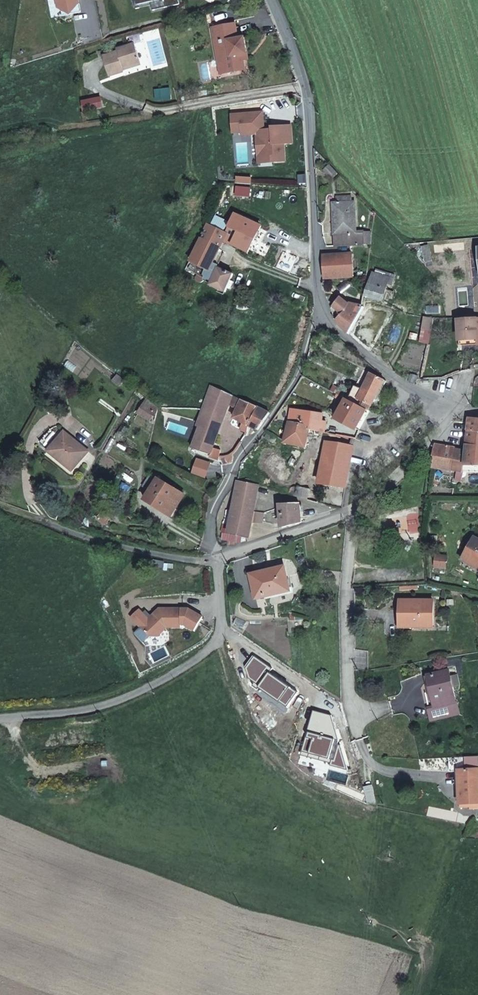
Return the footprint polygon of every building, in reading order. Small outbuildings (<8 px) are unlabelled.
[(78,0),(50,0),(59,17),(80,13),(78,0)] [(138,6),(152,4),(165,1),(168,10),(180,5),(178,0),(137,0),(138,6)] [(152,4),(154,12),(168,10),(165,1),(152,4)] [(225,62),(227,73),(245,70),(242,54),(247,54),(244,38),(239,38),(235,23),(213,27),(219,63),(225,62)] [(123,68),(141,63),(135,44),(134,44),(133,41),(130,42),(131,45),(117,50),(118,52),(103,57),(110,77),(124,73),(124,72),(123,68)] [(221,74),(227,73),(225,62),(219,63),(221,74)] [(141,66),(141,63),(123,68),(124,72),(141,66)] [(293,143),(291,125),(271,127),(272,129),(264,130),(263,129),(263,122),(264,122),(263,112),(231,115),(232,133),(241,132),(241,136),(257,134),(259,135),(260,146),(258,146),(259,157),(275,155),(275,163),(286,162),(284,144),(293,143)] [(275,155),(259,157),(260,164),(275,163),(275,155)] [(330,166),(325,170),(332,177),(337,173),(330,166)] [(366,245),(365,232),(357,233),(355,202),(352,202),(352,197),(343,197),(343,203),(338,203),(334,203),(336,246),(366,245)] [(235,214),(226,233),(228,233),(224,241),(249,252),(261,226),(235,214)] [(213,265),(224,241),(228,233),(226,233),(208,225),(191,261),(197,264),(193,273),(196,274),(195,276),(195,278),(195,279),(196,281),(198,282),(200,283),(202,282),(204,281),(211,284),(210,286),(226,293),(228,289),(231,281),(234,274),(213,265)] [(432,261),(429,246),(422,247),(425,262),(432,261)] [(353,254),(323,255),(324,279),(355,277),(353,254)] [(395,275),(377,270),(376,273),(374,273),(367,296),(382,301),(387,283),(392,284),(395,275)] [(331,290),(326,293),(336,321),(349,334),(364,304),(340,293),(339,295),(331,290)] [(393,303),(392,311),(405,313),(406,306),(393,303)] [(373,306),(364,304),(349,334),(363,346),(371,329),(365,326),(367,321),(369,323),(372,318),(379,321),(383,313),(372,308),(373,306)] [(433,318),(424,316),(422,329),(431,331),(433,318)] [(458,320),(460,340),(477,339),(477,331),(477,319),(458,320)] [(348,393),(345,398),(367,410),(370,411),(375,400),(384,380),(385,380),(372,373),(361,395),(354,391),(351,394),(348,393)] [(113,380),(121,386),(125,380),(118,374),(113,380)] [(387,382),(384,380),(375,400),(378,401),(387,382)] [(243,423),(240,429),(246,432),(249,426),(258,430),(269,411),(212,385),(203,410),(197,427),(199,427),(192,448),(211,454),(210,457),(219,460),(221,450),(214,448),(229,405),(237,409),(233,419),(243,423)] [(357,429),(367,410),(345,398),(344,398),(341,396),(337,394),(336,397),(345,402),(337,418),(357,429)] [(153,416),(156,418),(159,407),(148,399),(144,406),(155,413),(153,416)] [(150,420),(153,416),(155,413),(144,406),(139,414),(150,420)] [(312,425),(312,427),(311,430),(321,432),(324,414),(308,412),(308,414),(300,413),(299,422),(312,425)] [(470,418),(469,430),(477,430),(477,419),(470,418)] [(233,426),(240,429),(243,423),(233,419),(231,423),(233,426)] [(310,433),(311,430),(312,427),(290,422),(286,443),(301,447),(305,432),(310,433)] [(334,428),(332,434),(357,438),(359,433),(334,428)] [(469,430),(468,444),(477,445),(477,430),(469,430)] [(50,431),(40,444),(73,471),(88,451),(64,432),(60,438),(50,431)] [(320,483),(346,487),(353,445),(327,442),(320,483)] [(437,444),(433,467),(457,472),(456,480),(462,482),(465,470),(477,472),(477,445),(468,444),(467,450),(437,444)] [(185,494),(158,479),(145,500),(155,506),(156,504),(172,515),(185,494)] [(254,512),(258,486),(258,484),(238,481),(228,533),(249,537),(253,521),(263,523),(264,514),(254,512)] [(290,489),(289,494),(319,503),(320,492),(316,491),(298,487),(297,488),(293,487),(290,489)] [(281,505),(283,528),(303,522),(301,504),(281,505)] [(475,537),(465,555),(477,562),(477,539),(475,537)] [(436,566),(446,567),(447,555),(437,554),(436,566)] [(477,568),(477,562),(465,555),(462,560),(477,569),(477,568)] [(285,567),(250,575),(257,599),(290,591),(285,567)] [(433,600),(400,601),(401,625),(411,625),(411,627),(433,627),(433,600)] [(200,614),(186,605),(157,604),(149,611),(151,613),(147,616),(144,616),(139,621),(148,631),(155,631),(165,622),(178,623),(179,620),(181,620),(192,627),(200,614)] [(434,691),(432,692),(435,707),(429,708),(431,720),(460,714),(450,671),(428,676),(430,685),(433,684),(434,691)] [(459,786),(460,804),(477,803),(477,769),(458,770),(458,781),(462,781),(462,786),(459,786)]
